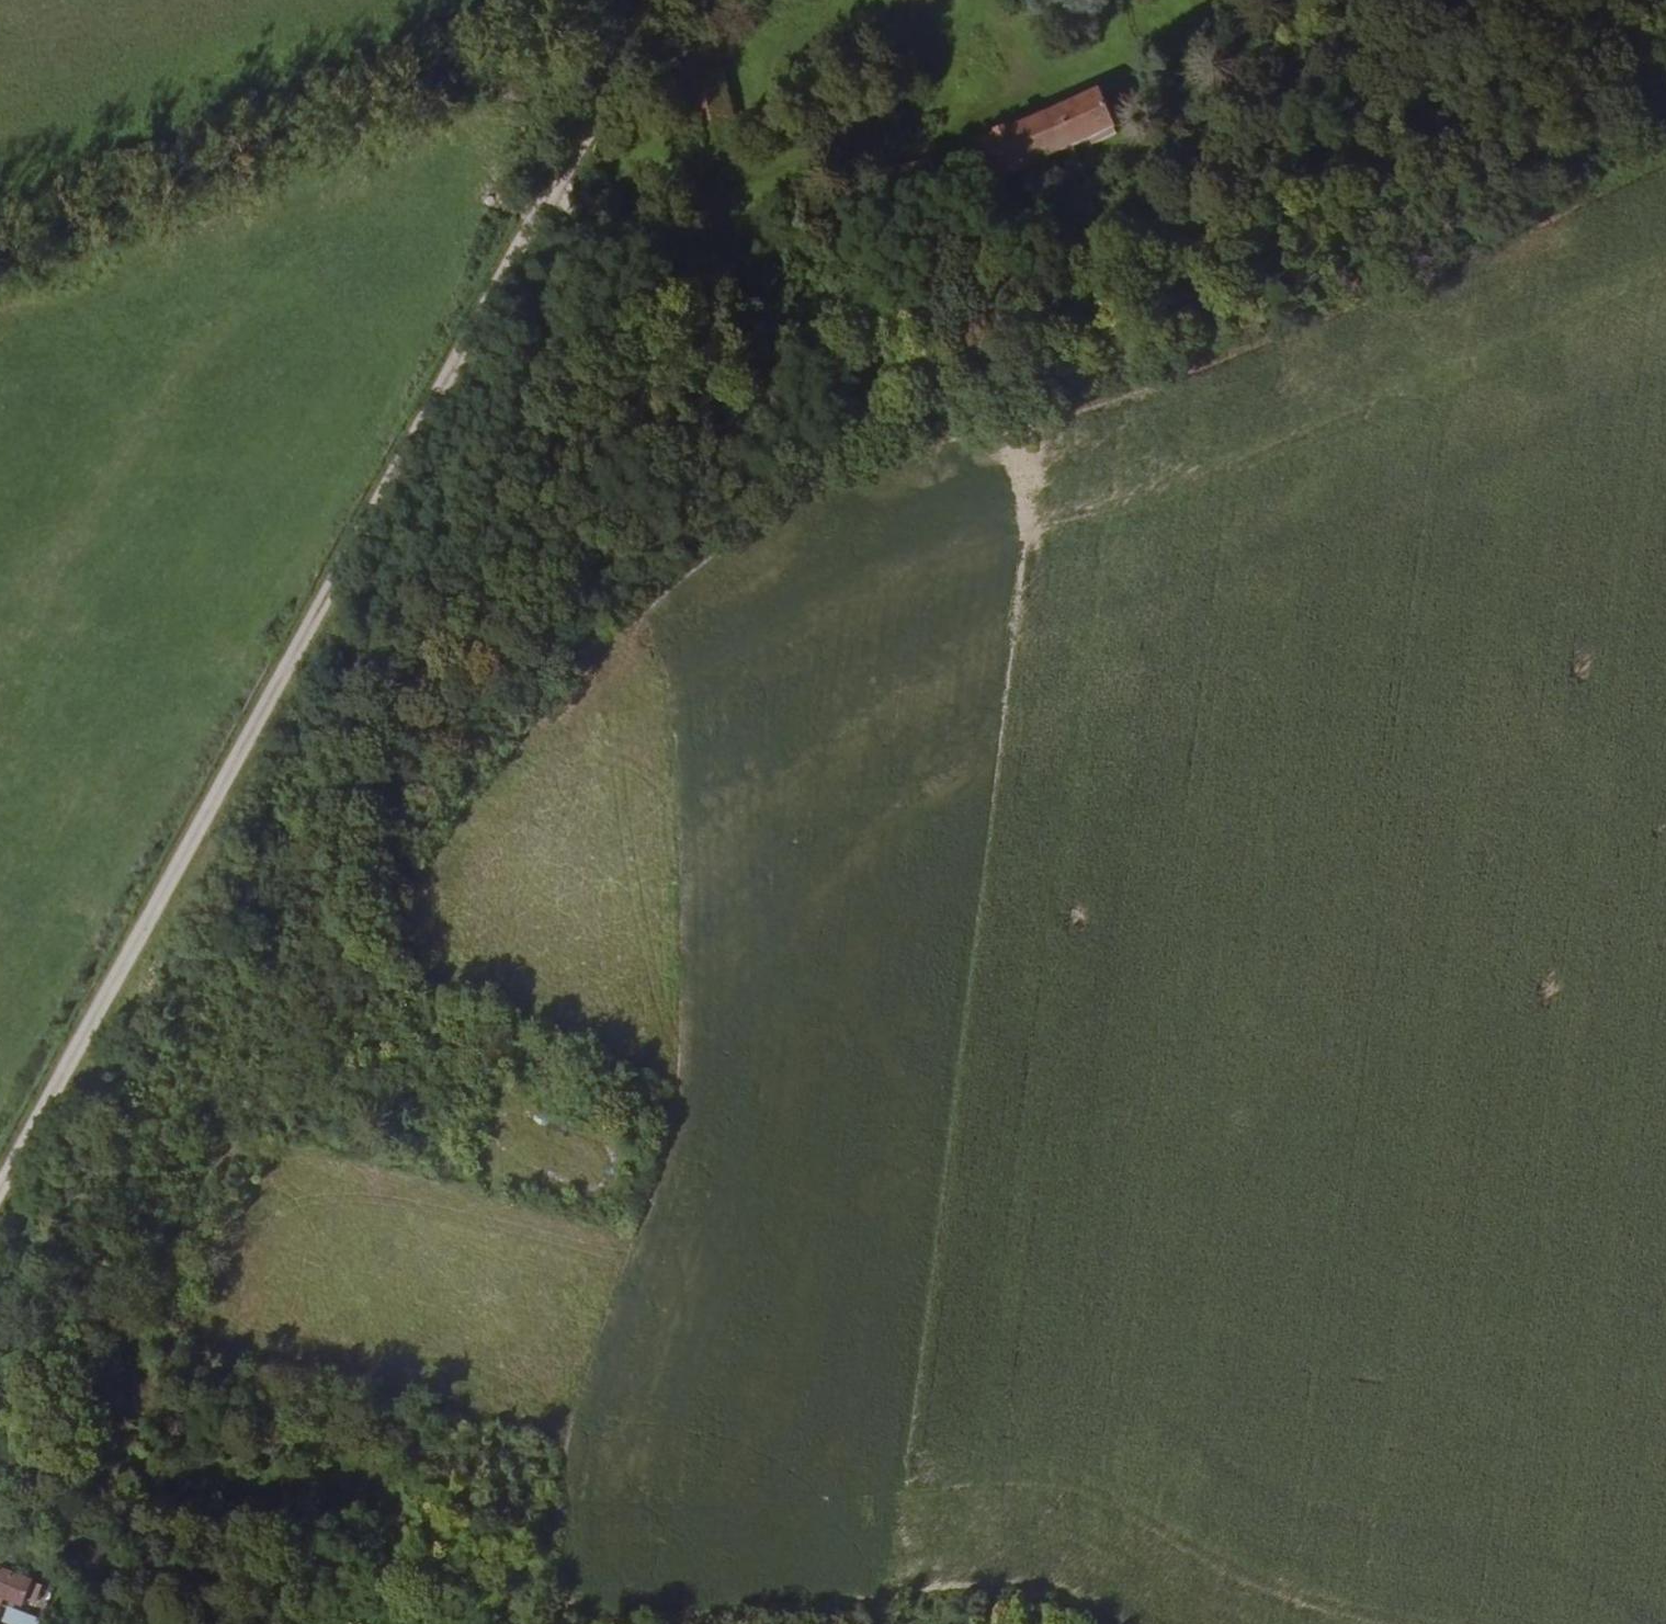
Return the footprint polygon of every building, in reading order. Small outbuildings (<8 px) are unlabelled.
[(700,140),(734,135),(724,71),(691,76),(700,140)] [(1102,95),(1095,79),(979,130),(994,166),(1110,118),(1109,112),(1115,109),(1109,92),(1102,95)] [(39,1580),(15,1572),(8,1593),(33,1601),(39,1580)]
